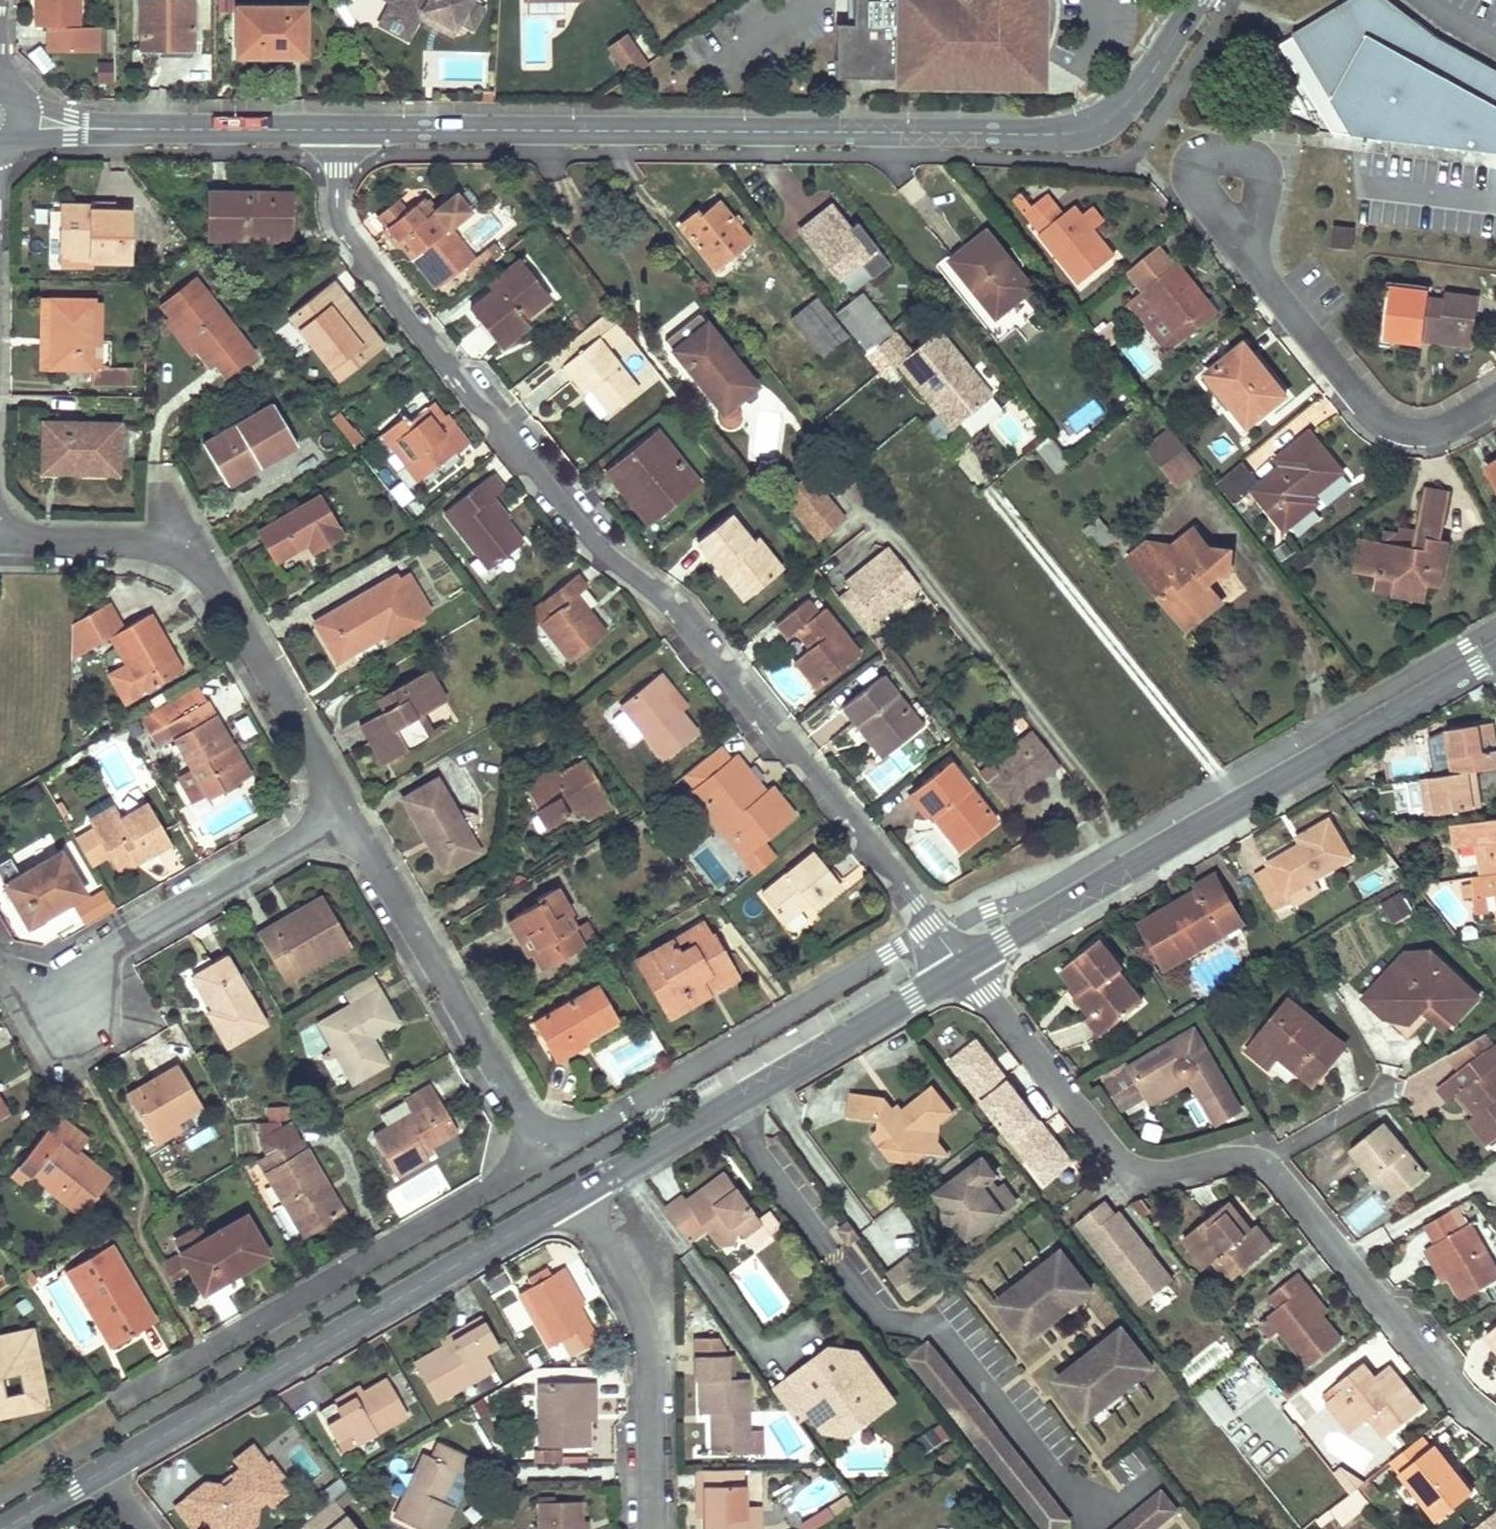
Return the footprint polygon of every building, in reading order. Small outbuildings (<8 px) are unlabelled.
[(36,27),(48,27),(48,53),(98,52),(98,27),(78,27),(77,0),(36,0),(36,27)] [(159,49),(159,42),(190,43),(191,0),(141,0),(141,48),(159,49)] [(405,42),(420,18),(428,5),(459,23),(473,31),(485,11),(470,2),(472,0),(390,0),(391,1),(379,23),(385,26),(383,29),(405,42)] [(834,77),(906,79),(1030,85),(1031,57),(1040,57),(1043,52),(1046,46),(1048,41),(1052,29),(1053,23),(1054,17),(1054,11),(1054,8),(1053,0),(852,0),(851,24),(834,23),(834,77)] [(1436,40),(1383,0),(1354,0),(1292,38),(1354,139),(1380,142),(1392,121),(1443,148),(1475,152),(1495,155),(1495,73),(1436,40)] [(428,5),(420,18),(451,35),(459,23),(428,5)] [(304,55),(304,31),(304,7),(235,7),(235,54),(304,55)] [(604,48),(624,80),(646,66),(626,35),(604,48)] [(159,53),(190,54),(190,43),(159,42),(159,49),(159,53)] [(1443,148),(1392,121),(1380,142),(1392,143),(1443,148)] [(246,230),(268,230),(291,230),(291,192),(209,191),(209,238),(246,239),(246,230)] [(1073,205),(1068,209),(1063,214),(1046,194),(1030,207),(1018,192),(1011,197),(1078,280),(1112,253),(1092,229),(1081,215),(1073,205)] [(421,219),(435,209),(425,195),(411,206),(421,219)] [(396,199),(375,215),(384,227),(404,211),(396,199)] [(744,222),(741,218),(738,215),(734,218),(721,201),(698,220),(694,215),(681,224),(716,268),(751,239),(740,225),(744,222)] [(129,206),(120,206),(111,206),(111,211),(93,211),(93,206),(62,205),(61,251),(88,252),(88,261),(128,262),(129,206)] [(472,258),(454,234),(435,209),(421,219),(411,206),(404,211),(384,227),(394,240),(402,234),(421,260),(431,272),(440,283),(461,267),(470,278),(493,260),(484,249),(472,258)] [(1102,221),(1090,207),(1081,215),(1092,229),(1102,221)] [(869,254),(853,234),(837,214),(828,222),(821,214),(801,230),(840,278),(869,254)] [(1352,248),(1354,229),(1336,227),(1334,246),(1352,248)] [(246,230),(246,239),(291,239),(291,230),(268,230),(246,230)] [(951,260),(996,315),(1020,295),(1031,286),(986,231),(951,260)] [(414,266),(421,260),(402,234),(394,240),(411,262),(414,266)] [(88,252),(61,251),(61,261),(88,261),(88,252)] [(548,295),(533,276),(519,257),(490,279),(496,287),(469,308),(497,344),(526,322),(521,316),(548,295)] [(1202,299),(1196,291),(1189,282),(1191,281),(1176,262),(1139,291),(1141,294),(1129,303),(1164,348),(1177,338),(1179,340),(1217,310),(1206,296),(1202,299)] [(432,288),(433,288),(440,283),(431,272),(424,277),(432,288)] [(252,354),(223,317),(194,280),(183,290),(194,304),(176,317),(173,320),(197,350),(210,367),(216,362),(226,374),(252,354)] [(365,333),(352,316),(339,300),(344,296),(332,281),(289,314),(340,380),(384,346),(371,328),(365,333)] [(1033,312),(1044,303),(1031,286),(1020,295),(1033,312)] [(1462,337),(1463,329),(1464,321),(1471,321),(1475,296),(1446,293),(1445,300),(1425,297),(1425,290),(1391,286),(1385,331),(1401,333),(1401,339),(1422,341),(1424,329),(1434,330),(1434,333),(1462,337)] [(165,303),(176,317),(194,304),(183,290),(165,303)] [(862,294),(836,315),(866,353),(893,332),(862,294)] [(41,367),(66,368),(92,368),(93,300),(42,299),(41,367)] [(825,357),(837,347),(849,337),(818,299),(794,318),(825,357)] [(101,368),(103,301),(93,300),(92,368),(101,368)] [(608,410),(636,388),(596,337),(618,320),(609,309),(557,350),(566,361),(562,364),(584,392),(590,387),(593,385),(601,396),(599,398),(608,410)] [(197,350),(173,320),(168,324),(191,355),(197,350)] [(1468,347),(1469,338),(1471,321),(1464,321),(1463,329),(1462,337),(1434,333),(1434,330),(1424,329),(1422,341),(1468,347)] [(673,348),(719,406),(718,407),(718,408),(717,409),(717,410),(717,411),(717,412),(717,413),(717,414),(717,415),(717,416),(718,417),(718,418),(719,419),(719,420),(720,421),(721,421),(722,422),(722,423),(724,424),(725,424),(726,424),(727,424),(729,425),(730,424),(732,424),(734,424),(736,422),(738,420),(739,419),(740,417),(741,415),(741,413),(741,412),(741,411),(740,410),(740,409),(740,408),(739,407),(739,406),(738,405),(737,404),(736,403),(735,402),(734,402),(755,384),(707,322),(673,348)] [(1111,324),(1097,331),(1105,348),(1119,342),(1111,324)] [(893,332),(866,353),(883,373),(898,361),(924,393),(932,387),(960,421),(993,394),(972,369),(939,328),(909,352),(893,332)] [(1210,370),(1207,373),(1236,408),(1251,428),(1288,398),(1277,384),(1276,385),(1273,387),(1258,369),(1261,366),(1245,347),(1241,349),(1225,330),(1197,354),(1210,370)] [(1276,385),(1261,366),(1258,369),(1273,387),(1276,385)] [(1236,408),(1207,373),(1201,378),(1230,413),(1236,408)] [(932,387),(924,393),(952,427),(960,421),(932,387)] [(431,396),(419,405),(405,416),(409,421),(423,410),(439,430),(445,425),(451,420),(431,396)] [(228,484),(262,465),(294,445),(271,404),(205,443),(228,484)] [(451,420),(445,425),(439,430),(423,410),(409,421),(405,416),(388,429),(412,460),(406,465),(418,481),(468,442),(451,420)] [(362,438),(339,411),(330,418),(352,446),(362,438)] [(64,471),(90,472),(117,473),(118,424),(44,421),(42,462),(64,462),(64,471)] [(1202,466),(1171,427),(1145,448),(1177,487),(1202,466)] [(412,460),(388,429),(382,434),(406,465),(412,460)] [(655,516),(676,499),(697,482),(657,431),(606,471),(620,489),(629,483),(655,516)] [(1311,494),(1325,483),(1339,471),(1307,432),(1276,457),(1282,464),(1260,482),(1242,460),(1215,481),(1232,502),(1251,486),(1285,527),(1317,502),(1311,494)] [(1069,465),(1051,440),(1036,450),(1054,476),(1069,465)] [(1486,467),(1495,485),(1495,461),(1486,467)] [(64,462),(42,462),(42,470),(64,471),(64,462)] [(493,565),(523,541),(505,519),(489,499),(492,496),(504,487),(493,473),(445,511),(479,555),(469,563),(479,575),(493,565)] [(792,506),(817,485),(810,476),(784,496),(792,506)] [(1343,479),(1317,499),(1324,508),(1349,488),(1343,479)] [(629,483),(620,489),(646,522),(655,516),(629,483)] [(818,539),(831,529),(844,518),(817,485),(792,506),(818,539)] [(1410,588),(1410,590),(1409,593),(1425,596),(1427,580),(1438,582),(1445,538),(1437,536),(1440,519),(1445,520),(1450,490),(1423,486),(1415,534),(1384,528),(1382,541),(1362,537),(1356,572),(1377,575),(1378,571),(1395,574),(1393,585),(1410,588)] [(313,550),(327,542),(341,534),(319,495),(259,530),(275,560),(308,541),(313,550)] [(509,516),(492,496),(489,499),(505,519),(509,516)] [(781,568),(768,552),(756,537),(749,541),(729,515),(696,540),(719,569),(728,562),(751,592),(781,568)] [(1084,531),(1099,549),(1113,536),(1098,519),(1084,531)] [(1194,615),(1194,613),(1195,602),(1212,588),(1203,577),(1209,573),(1230,574),(1232,550),(1210,550),(1194,530),(1173,546),(1147,542),(1127,557),(1181,624),(1194,615)] [(847,585),(836,594),(865,631),(877,622),(873,616),(916,582),(886,544),(842,578),(847,585)] [(728,562),(719,569),(742,599),(751,592),(728,562)] [(1375,587),(1393,590),(1409,593),(1410,590),(1410,588),(1393,585),(1395,574),(1378,571),(1377,575),(1375,587)] [(577,594),(582,590),(587,586),(577,573),(541,601),(524,615),(534,627),(541,621),(571,660),(607,632),(577,594)] [(430,605),(413,575),(399,583),(416,613),(430,605)] [(388,639),(404,630),(421,621),(416,613),(399,583),(395,576),(316,621),(338,659),(384,633),(388,639)] [(1187,631),(1223,602),(1212,588),(1195,602),(1194,613),(1194,615),(1181,624),(1187,631)] [(815,688),(837,671),(859,653),(823,608),(817,612),(806,598),(773,623),(786,638),(795,631),(807,646),(798,654),(791,659),(815,688)] [(171,659),(160,639),(162,638),(150,615),(123,630),(108,604),(72,624),(71,660),(109,638),(125,666),(114,672),(111,683),(119,697),(129,701),(183,671),(175,657),(171,659)] [(795,631),(786,638),(798,654),(807,646),(795,631)] [(427,737),(417,718),(434,709),(447,701),(430,671),(387,696),(392,706),(384,710),(364,721),(375,739),(379,737),(391,758),(427,737)] [(664,693),(667,690),(671,688),(659,673),(619,704),(662,760),(696,733),(664,693)] [(886,751),(903,737),(920,724),(881,674),(841,706),(855,723),(861,719),(886,751)] [(151,733),(207,702),(199,687),(143,719),(151,733)] [(379,700),(384,710),(392,706),(387,696),(379,700)] [(190,804),(197,799),(204,795),(207,800),(250,776),(207,702),(151,733),(158,746),(173,738),(193,774),(178,782),(190,804)] [(445,728),(434,709),(417,718),(427,737),(445,728)] [(861,719),(855,723),(880,755),(886,751),(861,719)] [(360,723),(383,762),(391,758),(379,737),(375,739),(364,721),(360,723)] [(1466,770),(1476,768),(1495,765),(1495,734),(1494,722),(1478,724),(1446,729),(1449,754),(1452,772),(1466,770)] [(1449,754),(1446,729),(1435,731),(1439,755),(1449,754)] [(1002,778),(989,787),(1007,809),(1020,800),(1016,796),(1037,779),(1034,775),(1053,760),(1033,734),(993,766),(1002,778)] [(772,786),(767,790),(762,794),(756,786),(761,783),(737,753),(731,757),(720,744),(690,769),(701,781),(689,791),(719,828),(726,823),(749,852),(796,815),(772,786)] [(1053,760),(1034,775),(1037,779),(1056,764),(1053,760)] [(605,794),(593,777),(582,761),(559,774),(553,763),(521,781),(527,793),(547,827),(581,808),(605,794)] [(966,845),(981,834),(995,822),(948,762),(912,790),(932,816),(939,810),(966,845)] [(1476,768),(1466,770),(1452,772),(1430,775),(1433,792),(1423,793),(1426,813),(1482,805),(1479,784),(1476,768)] [(1433,792),(1430,775),(1420,777),(1423,793),(1433,792)] [(445,871),(462,861),(480,850),(439,778),(403,798),(445,871)] [(1414,782),(1398,784),(1400,798),(1415,796),(1414,782)] [(587,819),(612,804),(605,794),(581,808),(587,819)] [(143,851),(145,854),(147,856),(170,843),(148,805),(121,820),(118,815),(93,829),(77,837),(94,867),(109,858),(118,873),(136,863),(133,857),(143,851)] [(114,807),(89,821),(93,829),(118,815),(114,807)] [(939,810),(932,816),(959,850),(966,845),(939,810)] [(1495,871),(1495,819),(1453,825),(1456,846),(1476,843),(1485,842),(1487,854),(1478,856),(1481,873),(1495,871)] [(726,823),(719,828),(742,857),(749,852),(726,823)] [(1304,841),(1306,844),(1308,848),(1303,851),(1300,846),(1269,864),(1271,866),(1258,874),(1279,911),(1293,903),(1291,900),(1316,885),(1356,861),(1334,823),(1304,841)] [(1487,854),(1485,842),(1476,843),(1478,856),(1487,854)] [(86,894),(74,873),(62,852),(20,876),(4,885),(29,928),(74,901),(86,894)] [(806,898),(809,903),(813,908),(840,886),(813,852),(762,893),(785,922),(799,911),(796,906),(806,898)] [(0,862),(0,878),(4,885),(20,876),(9,857),(0,862)] [(1214,871),(1193,884),(1197,890),(1183,899),(1188,907),(1180,912),(1175,904),(1141,924),(1166,967),(1226,932),(1218,918),(1235,908),(1218,878),(1214,871)] [(1481,873),(1471,874),(1472,882),(1460,884),(1462,897),(1471,896),(1474,895),(1486,893),(1495,892),(1495,895),(1495,871),(1481,873)] [(1298,911),(1323,896),(1316,885),(1291,900),(1293,903),(1298,911)] [(100,886),(86,894),(74,901),(86,920),(112,905),(100,886)] [(571,930),(568,924),(564,919),(573,914),(557,886),(536,898),(538,902),(515,915),(535,948),(528,953),(539,972),(586,944),(576,927),(571,930)] [(1399,893),(1383,903),(1396,925),(1413,915),(1399,893)] [(1489,912),(1486,893),(1474,895),(1471,896),(1474,914),(1489,912)] [(322,896),(306,905),(291,914),(293,918),(288,921),(286,917),(258,934),(285,981),(299,973),(295,966),(345,937),(322,896)] [(1218,918),(1226,932),(1244,922),(1235,908),(1218,918)] [(505,921),(524,955),(528,953),(535,948),(515,915),(505,921)] [(596,938),(586,921),(576,927),(586,944),(596,938)] [(703,922),(685,932),(673,939),(679,951),(692,944),(687,935),(705,925),(703,922)] [(729,960),(721,947),(713,933),(710,935),(705,925),(687,935),(692,944),(679,951),(673,939),(653,951),(661,965),(645,974),(669,1016),(689,1004),(683,993),(687,991),(690,995),(705,987),(696,972),(704,967),(707,973),(729,960)] [(295,966),(299,973),(349,943),(345,937),(295,966)] [(1099,1008),(1105,1017),(1112,1025),(1142,1003),(1119,971),(1123,968),(1102,940),(1062,970),(1074,987),(1080,983),(1085,990),(1078,996),(1091,1013),(1099,1008)] [(661,965),(653,951),(637,960),(645,974),(661,965)] [(1454,1022),(1466,1009),(1479,995),(1431,952),(1425,959),(1419,965),(1413,959),(1405,952),(1363,999),(1384,1017),(1389,1012),(1394,1007),(1405,1017),(1412,1023),(1423,1010),(1431,1002),(1454,1022)] [(1425,959),(1431,952),(1405,952),(1413,959),(1419,965),(1425,959)] [(210,1013),(218,1029),(227,1044),(263,1024),(226,958),(194,976),(210,1005),(214,1003),(217,1009),(210,1013)] [(709,994),(739,977),(729,960),(707,973),(704,967),(696,972),(705,987),(709,994)] [(369,976),(346,989),(355,1003),(377,990),(369,976)] [(585,1038),(602,1028),(618,1018),(598,984),(593,987),(589,980),(574,989),(577,996),(533,1021),(556,1061),(588,1043),(585,1038)] [(368,1036),(382,1029),(395,1021),(377,990),(355,1003),(320,1023),(353,1081),(384,1063),(368,1036)] [(1307,1065),(1313,1071),(1319,1076),(1345,1045),(1291,999),(1250,1048),(1271,1065),(1281,1054),(1302,1071),(1307,1065)] [(1431,1002),(1423,1010),(1446,1031),(1454,1022),(1431,1002)] [(1389,1012),(1384,1017),(1412,1023),(1405,1017),(1394,1007),(1389,1012)] [(1087,1017),(1100,1034),(1112,1025),(1105,1017),(1099,1008),(1091,1013),(1087,1017)] [(1242,1110),(1197,1030),(1133,1066),(1148,1092),(1182,1073),(1184,1074),(1186,1075),(1188,1076),(1191,1076),(1193,1076),(1196,1081),(1219,1122),(1242,1110)] [(947,1061),(995,1121),(1021,1100),(973,1040),(947,1061)] [(1487,1048),(1495,1060),(1495,1043),(1487,1048)] [(1438,1087),(1449,1101),(1461,1091),(1479,1113),(1471,1120),(1490,1143),(1495,1139),(1495,1060),(1487,1048),(1438,1087)] [(1307,1065),(1302,1071),(1314,1082),(1319,1076),(1313,1071),(1307,1065)] [(201,1106),(189,1086),(178,1066),(127,1095),(150,1135),(174,1122),(201,1106)] [(1155,1104),(1196,1081),(1193,1076),(1191,1076),(1188,1076),(1186,1075),(1184,1074),(1182,1073),(1148,1092),(1155,1104)] [(431,1085),(403,1101),(404,1103),(385,1113),(392,1127),(374,1137),(396,1176),(426,1159),(421,1150),(427,1146),(428,1148),(457,1132),(431,1085)] [(938,1122),(950,1113),(929,1087),(902,1109),(894,1116),(887,1108),(880,1099),(870,1098),(919,1159),(926,1153),(945,1156),(936,1146),(925,1133),(938,1122)] [(870,1098),(859,1097),(858,1116),(879,1118),(892,1136),(889,1155),(896,1162),(911,1164),(919,1159),(870,1098)] [(1041,1178),(1067,1157),(1021,1100),(995,1121),(1041,1178)] [(896,1101),(887,1108),(894,1116),(902,1109),(896,1101)] [(291,1106),(267,1107),(267,1122),(291,1122),(291,1106)] [(85,1136),(57,1114),(47,1128),(75,1150),(85,1136)] [(877,1134),(869,1141),(888,1162),(896,1162),(889,1155),(892,1136),(879,1118),(877,1134)] [(174,1122),(150,1135),(155,1145),(179,1131),(174,1122)] [(938,1122),(925,1133),(936,1146),(938,1122)] [(1386,1181),(1392,1189),(1398,1196),(1427,1173),(1386,1122),(1353,1148),(1375,1175),(1383,1169),(1390,1178),(1386,1181)] [(81,1154),(79,1156),(78,1158),(72,1154),(75,1150),(47,1128),(11,1175),(24,1185),(30,1177),(80,1216),(110,1177),(81,1154)] [(329,1191),(327,1193),(324,1194),(322,1190),(326,1188),(305,1149),(302,1151),(296,1140),(259,1161),(282,1201),(272,1207),(289,1237),(300,1231),(302,1235),(341,1213),(329,1191)] [(981,1159),(934,1195),(945,1209),(950,1204),(957,1205),(963,1212),(962,1219),(956,1224),(967,1238),(1014,1202),(1002,1187),(996,1191),(988,1180),(994,1176),(981,1159)] [(686,1195),(667,1209),(690,1240),(710,1223),(719,1234),(736,1222),(746,1236),(766,1222),(727,1171),(689,1198),(686,1195)] [(1172,1280),(1117,1212),(1113,1215),(1103,1202),(1077,1223),(1142,1305),(1172,1280)] [(1251,1229),(1229,1202),(1220,1209),(1242,1237),(1251,1229)] [(957,1205),(950,1204),(945,1209),(944,1216),(950,1223),(956,1224),(962,1219),(963,1212),(957,1205)] [(1270,1247),(1262,1237),(1254,1227),(1251,1229),(1242,1237),(1220,1209),(1183,1238),(1205,1266),(1213,1260),(1221,1254),(1236,1274),(1270,1247)] [(1456,1287),(1462,1298),(1495,1279),(1495,1267),(1471,1222),(1461,1228),(1450,1209),(1426,1223),(1436,1241),(1431,1244),(1438,1258),(1443,1255),(1453,1273),(1449,1276),(1456,1287)] [(237,1273),(252,1265),(267,1256),(245,1216),(205,1238),(182,1251),(180,1252),(198,1285),(232,1266),(237,1273)] [(724,1239),(737,1244),(746,1236),(736,1222),(719,1234),(724,1239)] [(197,1225),(175,1238),(182,1251),(205,1238),(197,1225)] [(111,1346),(132,1334),(153,1322),(111,1247),(74,1267),(100,1314),(94,1317),(111,1346)] [(175,1251),(160,1260),(172,1278),(186,1269),(175,1251)] [(995,1303),(1026,1341),(1090,1289),(1060,1251),(995,1303)] [(1213,1260),(1228,1279),(1236,1274),(1221,1254),(1213,1260)] [(929,1285),(910,1260),(884,1280),(904,1305),(929,1285)] [(569,1285),(575,1281),(566,1264),(522,1289),(555,1347),(592,1326),(581,1306),(569,1285)] [(232,1266),(198,1285),(202,1292),(237,1273),(232,1266)] [(100,1314),(74,1267),(68,1271),(94,1317),(100,1314)] [(32,1269),(19,1276),(29,1291),(41,1283),(32,1269)] [(1308,1367),(1324,1355),(1339,1342),(1319,1316),(1300,1292),(1307,1286),(1297,1273),(1270,1295),(1279,1307),(1259,1323),(1271,1338),(1279,1331),(1308,1367)] [(569,1285),(581,1306),(587,1302),(575,1281),(569,1285)] [(1319,1316),(1326,1310),(1307,1286),(1300,1292),(1319,1316)] [(34,1309),(26,1299),(15,1307),(24,1318),(34,1309)] [(500,1342),(493,1328),(485,1315),(470,1323),(473,1329),(447,1343),(417,1360),(439,1399),(496,1366),(487,1350),(500,1342)] [(473,1329),(470,1323),(444,1338),(447,1343),(473,1329)] [(1486,1333),(1495,1346),(1495,1326),(1486,1333)] [(1122,1328),(1057,1380),(1088,1418),(1152,1365),(1122,1328)] [(34,1347),(31,1334),(0,1340),(0,1354),(34,1347)] [(718,1337),(699,1337),(699,1354),(731,1354),(718,1337)] [(906,1355),(1043,1528),(1058,1528),(1071,1519),(928,1337),(906,1355)] [(834,1346),(775,1388),(799,1421),(812,1411),(819,1421),(827,1415),(832,1420),(848,1423),(862,1413),(868,1422),(897,1401),(861,1351),(834,1346)] [(4,1398),(0,1379),(21,1375),(28,1407),(46,1404),(34,1347),(0,1354),(0,1418),(8,1416),(4,1398)] [(715,1451),(733,1451),(752,1452),(752,1429),(752,1378),(731,1378),(731,1354),(699,1354),(698,1380),(704,1380),(703,1412),(715,1412),(715,1451)] [(1396,1377),(1388,1383),(1380,1389),(1372,1379),(1362,1365),(1336,1385),(1341,1392),(1326,1403),(1349,1434),(1371,1418),(1384,1435),(1420,1409),(1396,1377)] [(1388,1366),(1372,1379),(1380,1389),(1388,1383),(1396,1377),(1388,1366)] [(4,1398),(8,1416),(47,1408),(46,1404),(28,1407),(21,1375),(0,1379),(4,1398)] [(410,1411),(401,1393),(391,1376),(365,1390),(339,1404),(336,1398),(320,1406),(336,1436),(351,1428),(357,1440),(410,1411)] [(590,1443),(591,1416),(586,1416),(587,1395),(598,1395),(598,1380),(542,1379),(541,1442),(590,1443)] [(365,1390),(362,1384),(336,1398),(339,1404),(365,1390)] [(1234,1412),(1223,1398),(1212,1384),(1198,1395),(1220,1423),(1234,1412)] [(1261,1477),(1304,1445),(1263,1392),(1221,1424),(1261,1477)] [(1305,1422),(1311,1418),(1316,1414),(1299,1392),(1289,1400),(1305,1422)] [(591,1416),(598,1416),(598,1395),(587,1395),(586,1416),(591,1416)] [(826,1430),(851,1434),(868,1422),(862,1413),(848,1423),(832,1420),(827,1415),(819,1421),(826,1430)] [(351,1428),(336,1436),(343,1447),(357,1440),(351,1428)] [(762,1429),(752,1429),(752,1452),(762,1452),(762,1429)] [(1435,1446),(1433,1447),(1431,1449),(1421,1436),(1391,1461),(1437,1519),(1472,1492),(1435,1446)] [(467,1461),(471,1452),(442,1438),(434,1454),(426,1450),(395,1512),(428,1528),(442,1528),(455,1504),(442,1497),(457,1466),(463,1469),(467,1461)] [(259,1440),(241,1454),(246,1460),(224,1479),(213,1476),(182,1502),(197,1523),(212,1511),(219,1520),(243,1524),(245,1515),(266,1499),(273,1493),(278,1499),(293,1487),(282,1474),(288,1469),(274,1454),(271,1455),(259,1440)] [(743,1519),(743,1510),(743,1485),(730,1485),(730,1469),(697,1470),(697,1486),(704,1486),(704,1519),(704,1528),(743,1528),(743,1519)] [(730,1485),(743,1485),(743,1469),(730,1469),(730,1485)] [(1381,1492),(1370,1477),(1358,1487),(1369,1502),(1381,1492)] [(1343,1525),(1371,1503),(1369,1502),(1358,1487),(1316,1520),(1322,1528),(1336,1516),(1343,1525)] [(1159,1489),(1111,1528),(1150,1528),(1175,1508),(1159,1489)] [(828,1508),(834,1518),(855,1505),(848,1495),(828,1508)] [(340,1496),(309,1520),(315,1528),(365,1528),(340,1496)] [(585,1518),(585,1498),(540,1498),(540,1528),(585,1528),(585,1518)] [(261,1521),(266,1499),(245,1515),(243,1524),(219,1520),(212,1511),(197,1523),(202,1528),(251,1528),(261,1521)] [(1471,1528),(1495,1528),(1495,1509),(1471,1528)] [(743,1510),(743,1519),(743,1528),(756,1528),(756,1510),(743,1510)] [(1243,1517),(1233,1526),(1235,1528),(1252,1528),(1243,1517)] [(1279,1520),(1268,1528),(1286,1528),(1279,1520)]
